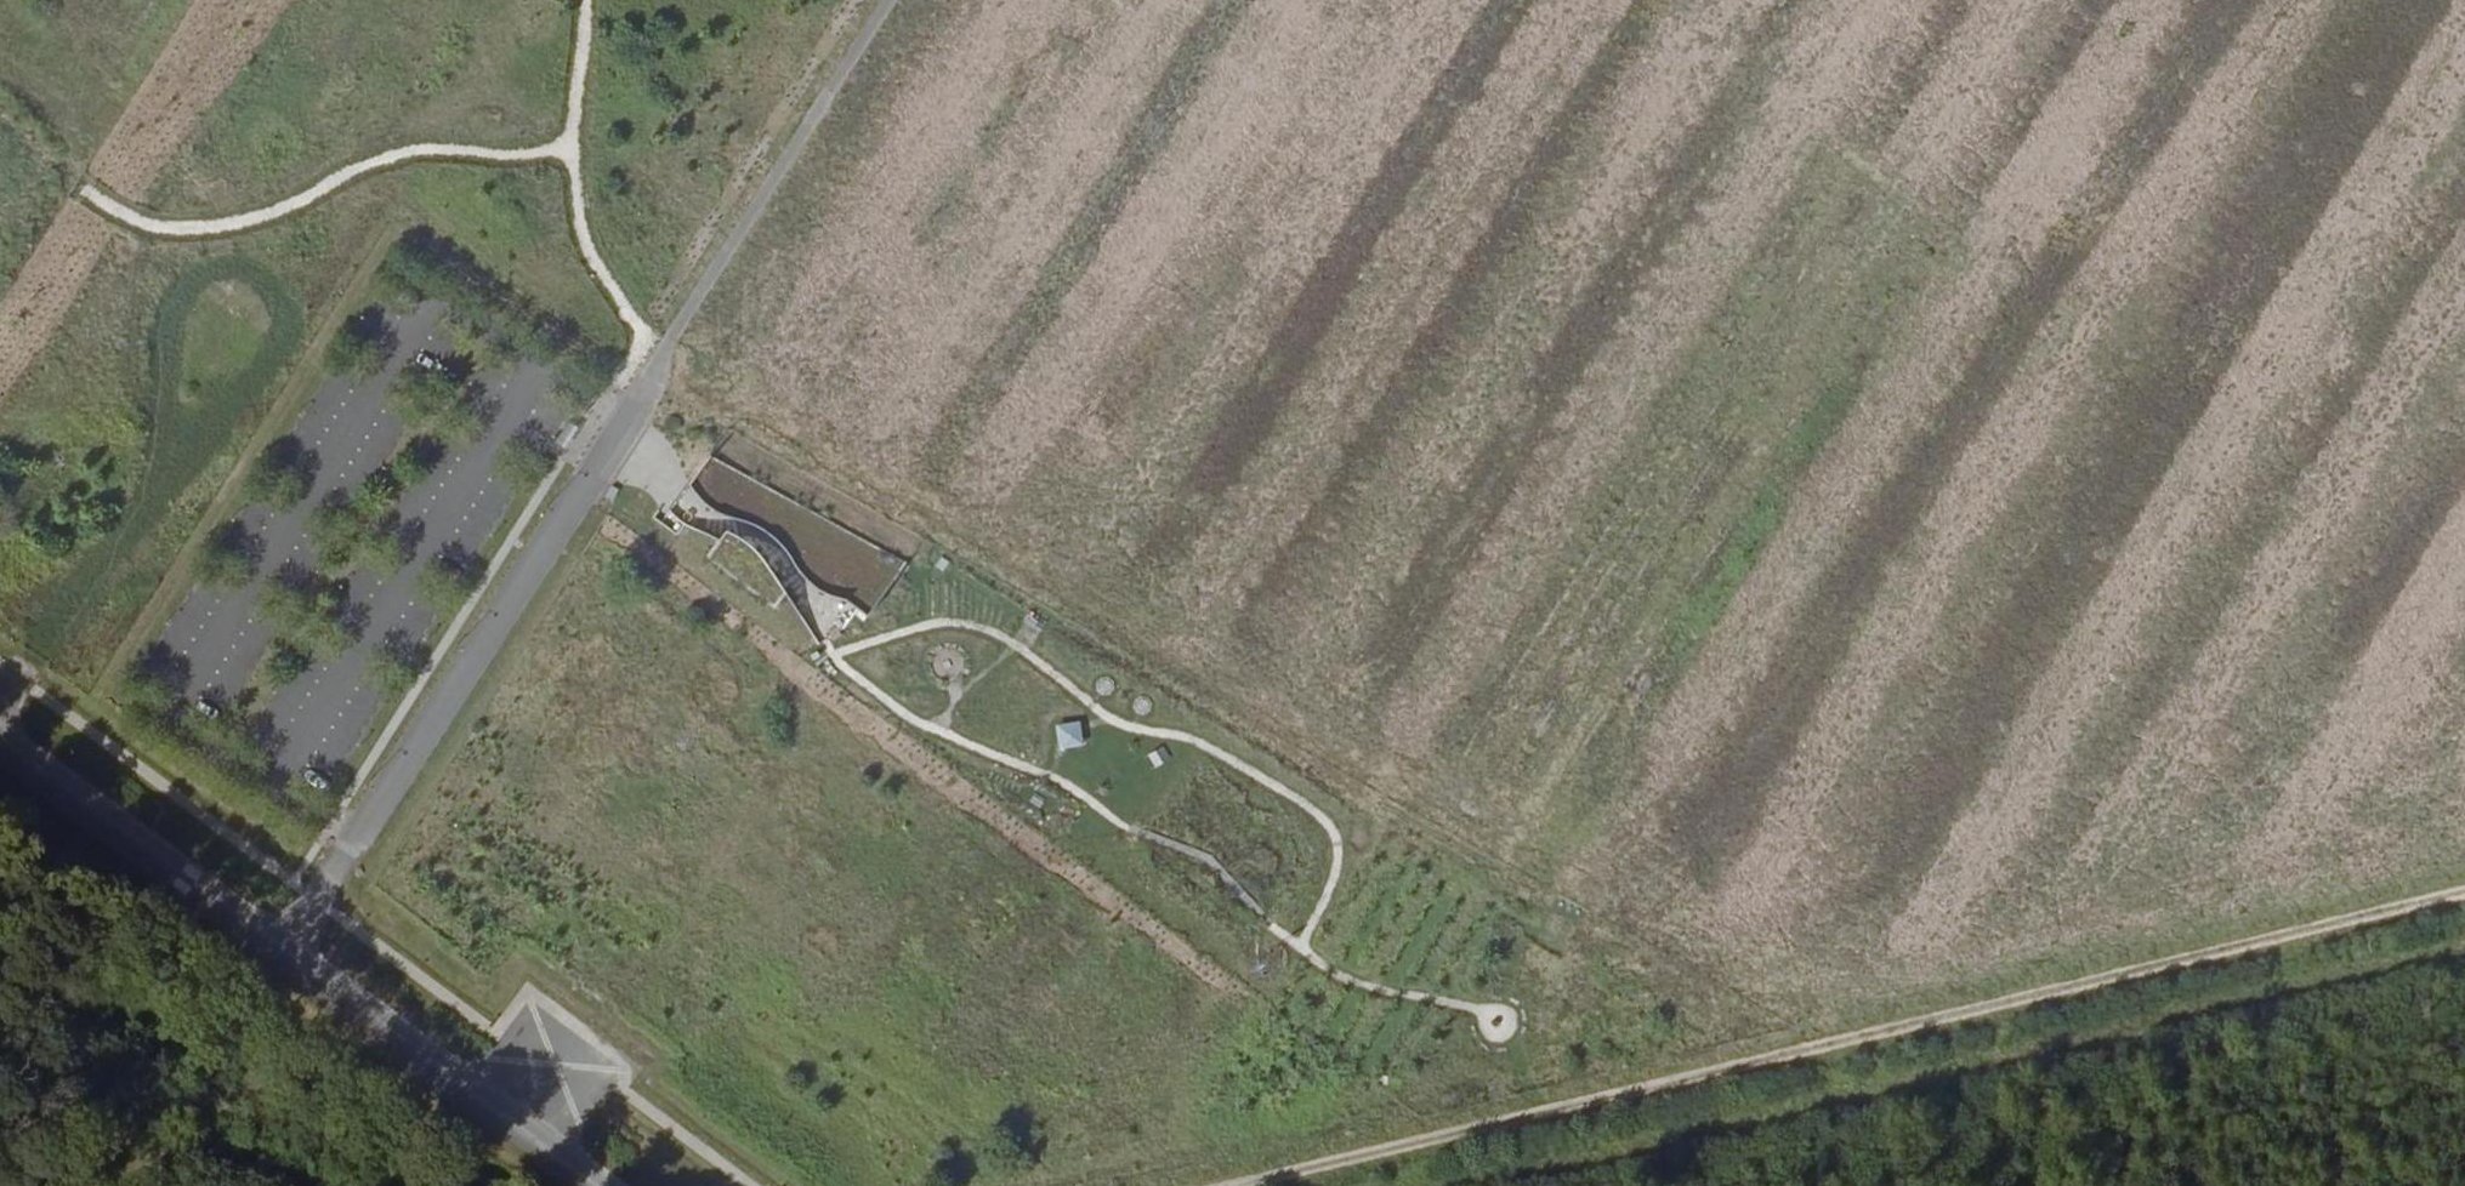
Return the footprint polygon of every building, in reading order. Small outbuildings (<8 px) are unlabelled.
[(710,452),(688,483),(704,503),(722,515),(749,522),(772,534),(787,554),(803,578),(819,592),(846,601),(867,617),(907,562),(710,452)] [(735,581),(773,611),(786,594),(775,573),(758,562),(761,555),(745,539),(725,531),(705,557),(735,581)]
